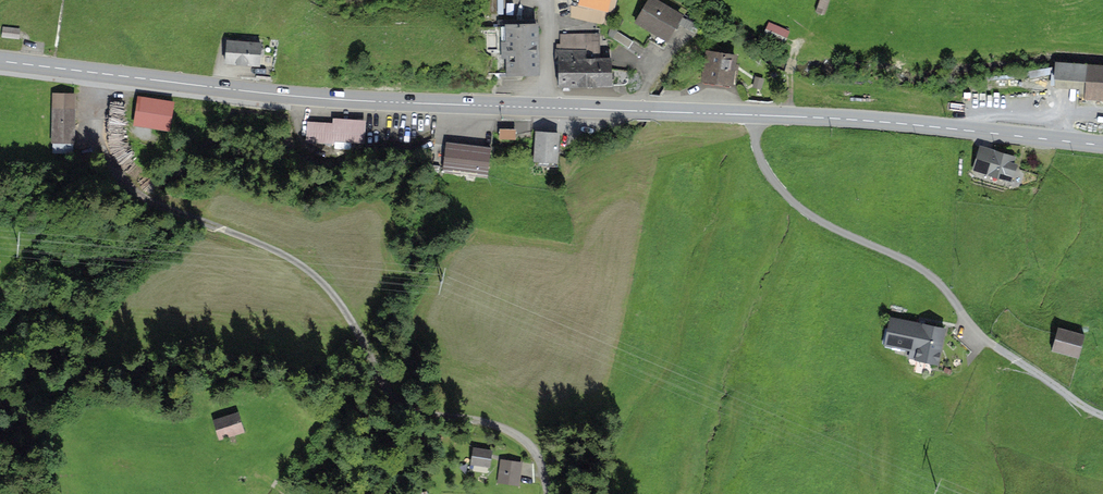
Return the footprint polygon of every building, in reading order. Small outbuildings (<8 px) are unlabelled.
[(577,5),(606,14),(610,0),(578,0),(577,5)] [(653,0),(643,0),(630,19),(662,40),(678,17),(653,0)] [(819,7),(828,10),(831,0),(821,0),(819,7)] [(534,72),(534,23),(499,22),(499,72),(534,72)] [(788,33),(770,25),(766,35),(783,43),(788,33)] [(19,29),(1,27),(0,39),(18,40),(19,29)] [(562,37),(561,85),(609,87),(610,64),(596,63),(597,38),(562,37)] [(261,47),(229,44),(228,64),(259,67),(261,47)] [(709,58),(705,82),(732,86),(736,61),(709,58)] [(1082,65),(1054,63),(1053,86),(1080,89),(1082,65)] [(1082,65),(1080,89),(1080,94),(1102,95),(1102,67),(1082,65)] [(74,93),(51,93),(50,143),(74,143),(74,93)] [(171,102),(135,98),(132,127),(167,131),(171,102)] [(366,127),(314,121),(311,143),(363,149),(366,127)] [(502,133),(518,134),(519,123),(502,122),(502,133)] [(558,133),(534,132),(533,163),(556,164),(558,133)] [(487,151),(444,144),(440,171),(483,178),(487,151)] [(1015,158),(979,149),(972,173),(1009,183),(1015,158)] [(942,330),(884,320),(879,348),(937,359),(942,330)] [(1082,335),(1055,328),(1049,350),(1076,357),(1082,335)] [(231,414),(208,422),(215,443),(238,434),(231,414)] [(491,451),(472,449),(469,466),(488,468),(491,451)] [(522,464),(502,461),(499,484),(519,487),(522,464)]
